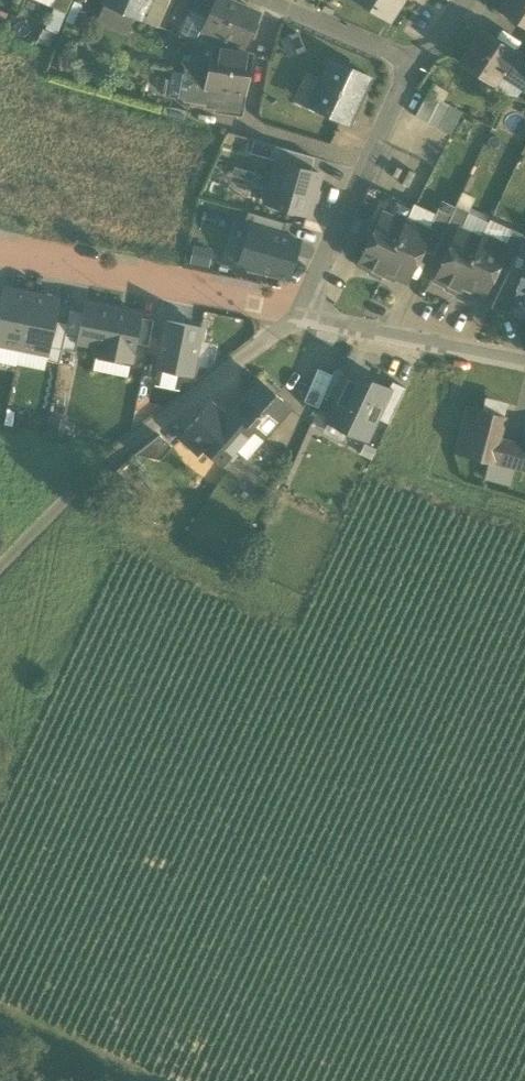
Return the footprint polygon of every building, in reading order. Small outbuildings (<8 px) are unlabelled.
[(53,8),(56,0),(34,0),(53,8)] [(66,14),(72,0),(56,0),(53,8),(66,14)] [(140,21),(149,0),(107,0),(105,5),(134,18),(140,21)] [(140,21),(158,28),(170,0),(149,0),(140,21)] [(201,21),(210,0),(195,0),(189,15),(201,21)] [(211,0),(210,0),(201,21),(208,23),(218,3),(211,0)] [(224,0),(219,0),(218,3),(208,23),(205,29),(245,45),(258,14),(224,0)] [(401,0),(360,0),(361,4),(368,8),(372,7),(389,18),(401,0)] [(524,29),(524,0),(508,0),(500,12),(524,29)] [(74,1),(65,21),(73,25),(82,4),(74,1)] [(134,18),(105,5),(97,23),(126,35),(134,18)] [(66,14),(53,8),(43,29),(57,35),(66,14)] [(185,40),(197,45),(205,29),(208,23),(201,21),(189,15),(179,38),(185,40)] [(43,29),(38,43),(51,48),(57,35),(43,29)] [(242,52),(245,45),(205,29),(197,45),(200,46),(217,48),(242,52)] [(298,31),(280,39),(288,57),(306,50),(298,31)] [(496,84),(502,73),(513,54),(514,53),(478,31),(460,62),(496,84)] [(197,62),(198,62),(199,55),(200,51),(200,46),(197,45),(185,40),(185,60),(197,62)] [(200,46),(200,51),(207,52),(207,56),(216,58),(217,48),(200,46)] [(242,52),(217,48),(216,58),(207,56),(199,55),(198,62),(197,62),(195,71),(192,70),(191,75),(186,101),(215,105),(215,106),(216,106),(215,111),(238,114),(241,95),(245,95),(251,53),(242,52)] [(513,54),(502,73),(522,86),(524,82),(524,62),(522,60),(513,54)] [(326,112),(350,123),(369,78),(328,60),(328,61),(329,62),(311,104),(310,103),(309,105),(326,112)] [(319,81),(310,103),(311,104),(329,62),(328,61),(319,81)] [(167,97),(186,101),(191,75),(172,72),(167,97)] [(516,97),(522,86),(502,73),(496,84),(493,89),(500,94),(516,97)] [(293,98),(309,105),(310,103),(319,81),(304,74),(293,98)] [(415,117),(441,130),(453,107),(427,93),(415,117)] [(339,147),(350,123),(326,112),(313,139),(339,147)] [(116,161),(148,171),(159,174),(163,161),(170,163),(177,141),(170,138),(172,130),(129,117),(116,161)] [(21,142),(0,138),(0,151),(19,155),(21,142)] [(278,161),(311,171),(315,158),(260,142),(256,155),(278,161)] [(311,171),(278,161),(266,204),(307,215),(320,173),(311,171)] [(172,178),(159,174),(148,171),(145,183),(169,190),(172,178)] [(403,182),(409,185),(414,175),(407,172),(403,182)] [(462,191),(455,207),(468,213),(476,197),(462,191)] [(428,231),(436,213),(415,203),(407,221),(428,231)] [(455,207),(449,219),(438,243),(450,248),(459,230),(460,230),(468,213),(455,207)] [(247,212),(243,226),(250,228),(250,226),(282,235),(285,223),(247,212)] [(433,255),(438,243),(449,219),(436,213),(428,231),(429,231),(421,249),(433,255)] [(489,223),(468,213),(460,230),(481,240),(483,236),(489,223)] [(380,277),(382,273),(405,225),(382,214),(359,265),(369,269),(370,272),(380,277)] [(489,223),(483,236),(504,246),(512,230),(491,220),(489,223)] [(407,221),(405,225),(382,273),(392,278),(395,277),(405,282),(421,249),(429,231),(428,231),(407,221)] [(282,235),(250,226),(250,228),(239,264),(287,279),(299,240),(282,235)] [(456,293),(458,289),(481,240),(460,230),(459,230),(450,248),(435,280),(445,285),(446,288),(456,293)] [(508,272),(524,237),(524,236),(512,230),(504,246),(505,247),(496,266),(508,272)] [(483,236),(481,240),(458,289),(469,294),(472,292),(482,297),(496,266),(505,247),(504,246),(483,236)] [(193,244),(188,263),(207,268),(212,249),(193,244)] [(524,306),(524,262),(524,267),(517,283),(513,303),(524,306)] [(491,308),(512,312),(513,303),(517,283),(503,281),(491,308)] [(31,293),(3,287),(0,300),(0,344),(19,348),(31,293)] [(54,321),(58,298),(31,293),(19,348),(47,354),(54,321)] [(141,315),(85,304),(77,342),(98,346),(107,348),(105,356),(131,362),(135,344),(140,317),(141,315)] [(75,352),(83,312),(70,310),(67,324),(62,348),(75,352)] [(140,317),(135,344),(148,346),(154,319),(140,317)] [(67,324),(54,321),(47,354),(46,360),(59,362),(62,348),(67,324)] [(191,375),(200,328),(166,321),(157,368),(191,375)] [(19,348),(0,344),(0,363),(16,366),(19,348)] [(96,354),(105,356),(107,348),(98,346),(96,354)] [(19,348),(16,366),(44,371),(46,360),(47,354),(19,348)] [(105,356),(96,354),(92,371),(128,378),(131,362),(105,356)] [(304,402),(318,407),(324,394),(332,375),(318,369),(304,402)] [(336,399),(348,376),(334,370),(332,375),(324,394),(336,399)] [(365,380),(349,373),(348,376),(336,399),(326,420),(347,430),(366,439),(376,418),(389,390),(388,390),(365,379),(365,380)] [(259,380),(232,411),(252,429),(262,437),(286,410),(272,398),(276,394),(259,380)] [(392,381),(388,390),(389,390),(376,418),(388,424),(405,388),(392,381)] [(289,406),(276,394),(272,398),(286,410),(289,406)] [(482,411),(504,417),(507,406),(485,400),(482,411)] [(235,449),(252,429),(232,411),(226,418),(210,403),(180,437),(198,453),(203,449),(221,465),(235,449)] [(466,458),(479,410),(466,406),(453,454),(466,458)] [(492,465),(493,463),(498,447),(500,440),(506,418),(504,417),(482,411),(479,410),(466,458),(488,464),(492,465)] [(347,430),(326,420),(321,431),(342,441),(347,430)] [(244,457),(262,437),(252,429),(235,449),(244,457)] [(172,446),(160,436),(136,455),(160,459),(172,446)] [(500,440),(498,447),(524,454),(524,447),(500,440)] [(516,470),(519,471),(524,454),(498,447),(493,463),(516,470)] [(492,465),(488,464),(485,475),(490,476),(512,484),(516,470),(493,463),(492,465)]
